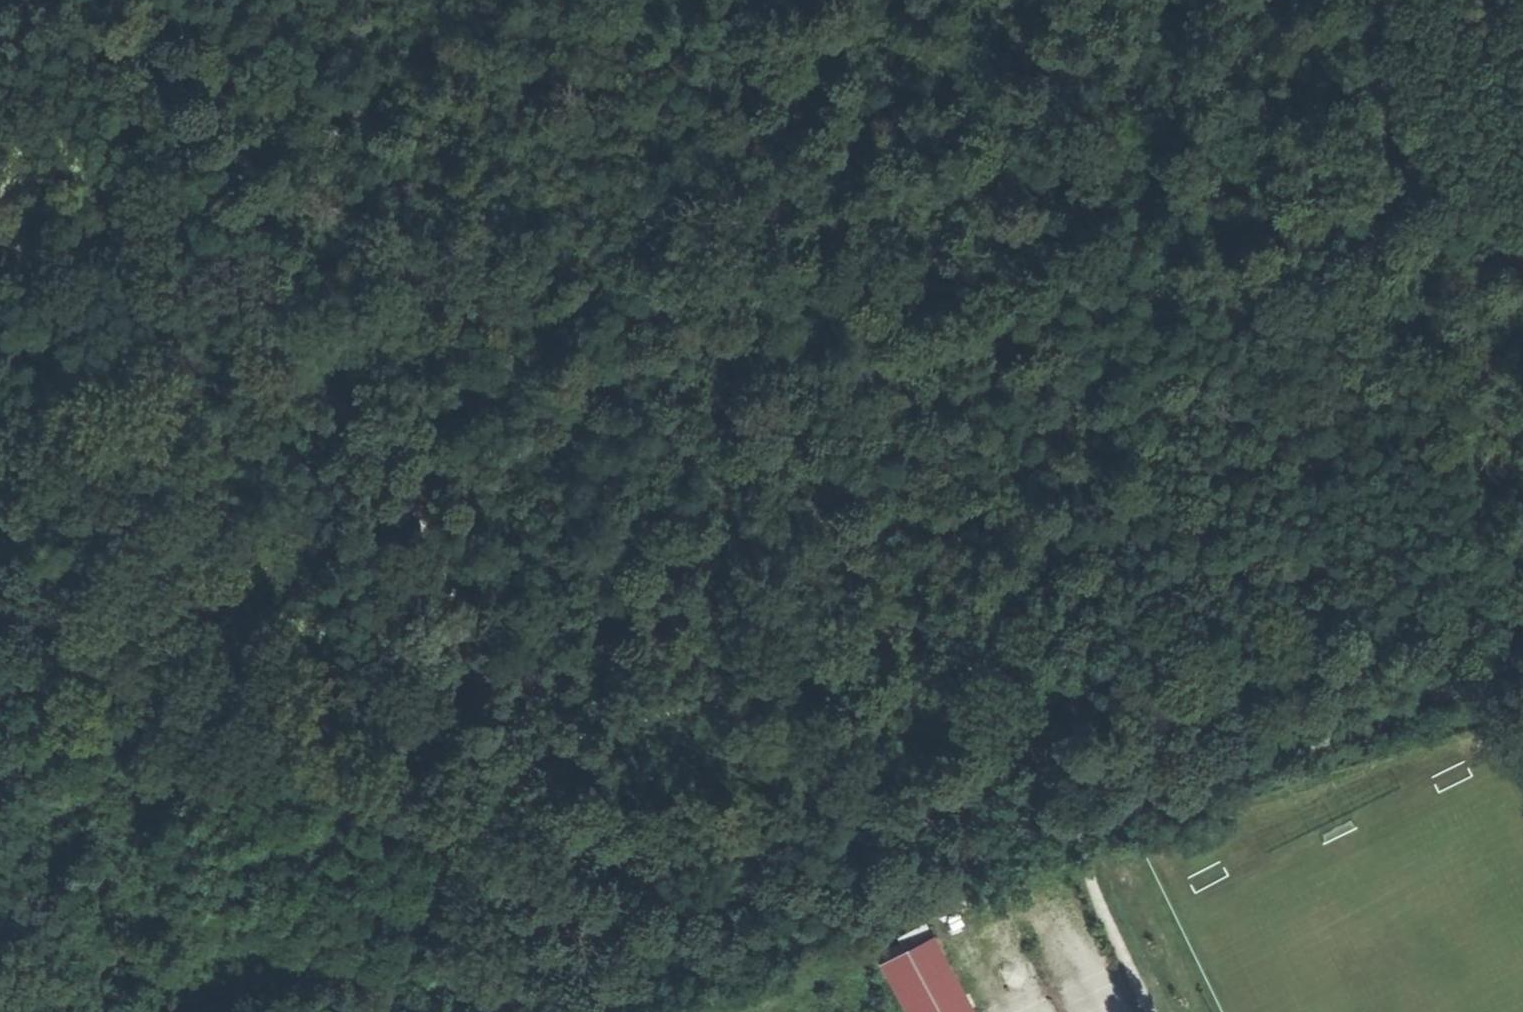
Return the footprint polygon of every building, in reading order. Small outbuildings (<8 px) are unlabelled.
[(931,934),(877,963),(903,1011),(973,1011),(931,934)]
